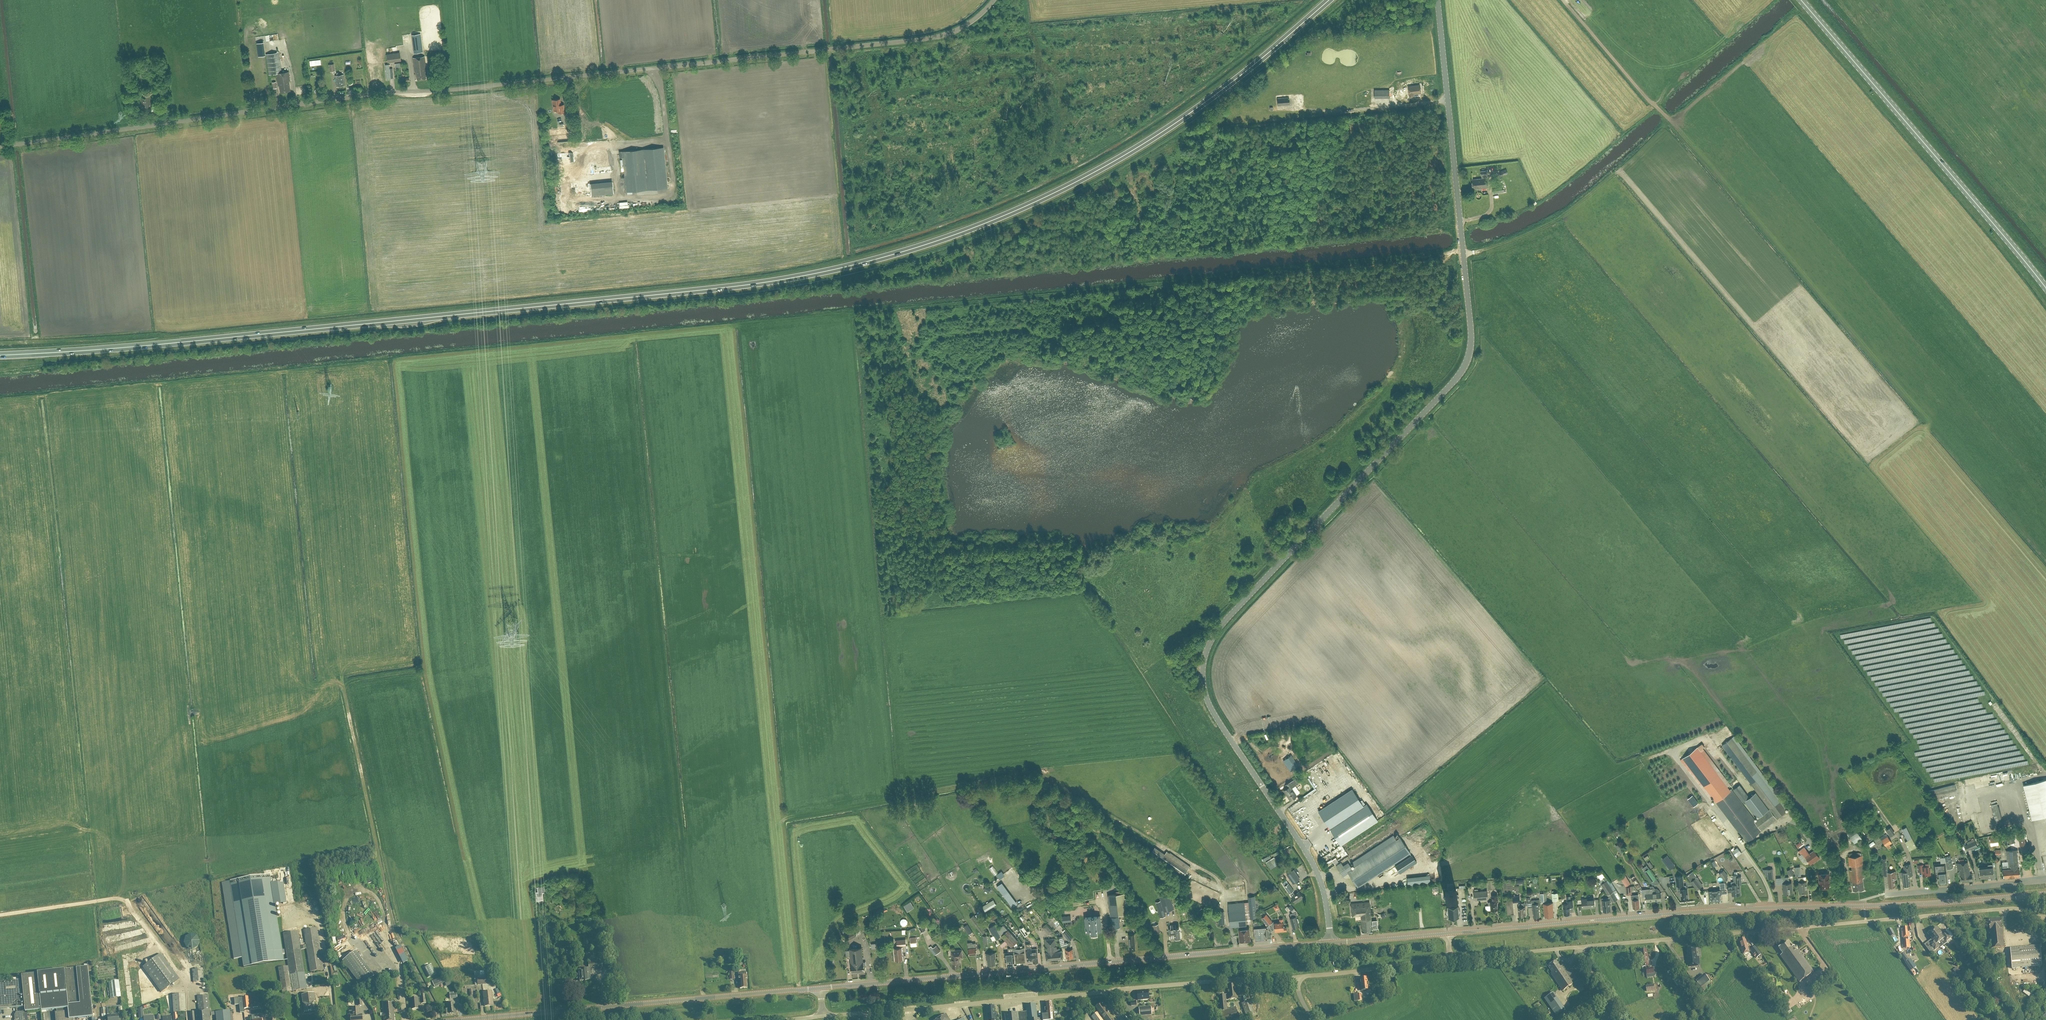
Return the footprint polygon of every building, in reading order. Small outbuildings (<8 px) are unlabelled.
[(280,91),(290,90),(289,80),(290,80),(289,71),(282,72),(279,52),(266,53),(269,74),(276,73),(278,85),(279,85),(280,91)] [(400,52),(387,54),(388,61),(400,59),(400,52)] [(425,75),(427,75),(424,55),(413,57),(414,67),(415,67),(417,78),(425,77),(425,75)] [(389,64),(385,64),(386,79),(391,79),(391,78),(393,78),(392,68),(390,68),(389,64)] [(336,86),(345,84),(343,74),(335,75),(336,86)] [(1419,87),(1420,87),(1420,85),(1408,86),(1410,97),(1414,96),(1413,93),(1419,92),(1419,87)] [(1389,89),(1374,89),(1374,97),(1389,97),(1389,89)] [(142,112),(151,111),(149,95),(140,97),(142,109),(142,112)] [(1287,103),(1289,103),(1289,98),(1288,98),(1288,97),(1277,98),(1278,105),(1288,104),(1287,103)] [(1327,105),(1326,97),(1305,97),(1305,103),(1306,103),(1306,108),(1318,108),(1318,105),(1327,105)] [(560,99),(560,98),(552,99),(552,100),(552,99),(553,110),(557,110),(557,112),(564,112),(563,104),(561,104),(560,103),(559,99),(560,99)] [(1336,108),(1335,99),(1331,99),(1332,106),(1325,107),(1326,110),(1336,108)] [(550,135),(568,133),(568,127),(549,129),(550,135)] [(667,188),(663,147),(619,151),(619,157),(622,157),(625,191),(667,188)] [(1472,179),(1472,188),(1477,188),(1487,187),(1487,178),(1486,178),(1485,171),(1481,171),(1481,175),(1482,175),(1482,179),(1477,179),(1476,179),(1472,179)] [(612,182),(590,184),(591,195),(613,193),(612,182)] [(1493,193),(1503,192),(1502,185),(1492,187),(1493,193)] [(1522,192),(1512,196),(1514,204),(1525,201),(1522,192)] [(1721,725),(1710,729),(1712,736),(1723,732),(1721,725)] [(1682,758),(1746,842),(1787,811),(1732,737),(1722,745),(1769,809),(1755,792),(1749,797),(1739,784),(1733,788),(1742,801),(1744,800),(1757,818),(1753,821),(1697,746),(1682,758)] [(1291,755),(1283,760),(1290,770),(1298,765),(1291,755)] [(1290,799),(1296,795),(1291,787),(1292,787),(1292,786),(1298,783),(1295,778),(1289,782),(1286,784),(1288,787),(1283,790),(1290,799)] [(2023,785),(2032,819),(2045,815),(2045,779),(2023,785)] [(1932,799),(1957,793),(1955,784),(1930,790),(1932,799)] [(1340,844),(1377,820),(1367,804),(1363,806),(1352,788),(1318,810),(1340,844)] [(1991,805),(1995,823),(2003,821),(1998,803),(1991,805)] [(1043,815),(1047,821),(1052,818),(1048,812),(1043,815)] [(1049,827),(1055,822),(1052,818),(1045,823),(1049,827)] [(1895,833),(1891,827),(1886,830),(1890,836),(1895,833)] [(1911,837),(1906,827),(1902,829),(1907,839),(1911,837)] [(1892,843),(1886,834),(1881,837),(1880,835),(1878,835),(1886,846),(1887,846),(1888,849),(1891,847),(1889,844),(1892,843)] [(1410,853),(1400,837),(1352,868),(1348,862),(1342,866),(1340,863),(1335,866),(1342,877),(1347,873),(1357,888),(1410,853)] [(1905,841),(1909,850),(1916,846),(1912,838),(1905,841)] [(1351,859),(1348,852),(1350,851),(1349,848),(1342,851),(1344,855),(1343,855),(1346,861),(1351,859)] [(2003,876),(2014,876),(2013,873),(2012,874),(2011,868),(2014,868),(2012,854),(2013,854),(2013,849),(2006,850),(2007,861),(2008,861),(2008,866),(2007,866),(2007,865),(2002,865),(2003,876)] [(2013,873),(2014,876),(2020,875),(2018,849),(2013,849),(2013,854),(2012,854),(2014,868),(2011,868),(2012,874),(2013,873)] [(1814,850),(1805,856),(1811,864),(1819,857),(1814,850)] [(1840,864),(1835,853),(1829,856),(1835,867),(1840,864)] [(1395,866),(1400,873),(1417,862),(1412,855),(1395,866)] [(1662,859),(1670,870),(1675,866),(1667,855),(1662,859)] [(1863,877),(1864,877),(1862,855),(1848,856),(1849,866),(1852,865),(1852,869),(1850,869),(1851,882),(1852,881),(1853,890),(1864,889),(1863,877)] [(1953,868),(1950,855),(1944,856),(1947,869),(1953,868)] [(1176,864),(1186,871),(1190,865),(1180,858),(1176,864)] [(1894,879),(1896,879),(1895,871),(1888,872),(1886,858),(1882,858),(1884,875),(1888,875),(1889,886),(1895,886),(1894,879)] [(1967,861),(1956,863),(1957,869),(1957,870),(1959,869),(1960,871),(1959,871),(1958,872),(1958,873),(1959,874),(1960,874),(1961,880),(1960,880),(1960,881),(1967,880),(1964,864),(1968,863),(1967,861)] [(1938,882),(1947,882),(1946,871),(1945,862),(1933,864),(1934,873),(1937,872),(1938,882)] [(1909,874),(1909,875),(1913,874),(1910,863),(1903,865),(1905,871),(1907,871),(1907,874),(1909,874)] [(1968,868),(1968,863),(1964,864),(1967,880),(1973,879),(1972,873),(1970,873),(1969,867),(1968,868)] [(1922,875),(1930,875),(1929,875),(1929,866),(1923,866),(1923,864),(1917,864),(1918,872),(1922,871),(1922,875)] [(1993,876),(1994,875),(1993,866),(1979,868),(1980,877),(1981,877),(1993,875),(1993,876)] [(1656,878),(1650,869),(1648,867),(1644,870),(1651,881),(1656,878)] [(1293,883),(1299,878),(1293,869),(1287,874),(1293,883)] [(1597,872),(1601,878),(1606,875),(1602,869),(1597,872)] [(1727,884),(1730,882),(1726,877),(1725,877),(1721,871),(1719,873),(1723,878),(1727,884)] [(1903,885),(1907,885),(1910,885),(1909,875),(1909,874),(1907,874),(1907,871),(1905,871),(1900,872),(1900,877),(1903,877),(1903,885)] [(1818,874),(1819,878),(1819,886),(1820,885),(1820,887),(1829,887),(1829,885),(1830,885),(1829,873),(1818,874)] [(1408,884),(1430,881),(1429,874),(1407,876),(1408,884)] [(1631,886),(1626,886),(1630,883),(1625,874),(1620,877),(1626,886),(1626,894),(1632,894),(1631,886)] [(1740,894),(1739,883),(1742,883),(1741,876),(1738,876),(1738,874),(1733,874),(1734,881),(1731,881),(1731,884),(1727,885),(1728,891),(1732,891),(1732,895),(1740,894)] [(281,950),(270,875),(230,881),(230,882),(242,958),(243,968),(283,961),(282,955),(281,950)] [(1638,889),(1642,887),(1634,875),(1630,878),(1638,889)] [(1677,889),(1680,889),(1680,891),(1679,891),(1680,896),(1681,896),(1681,899),(1688,898),(1687,888),(1686,888),(1686,885),(1683,885),(1682,876),(1676,876),(1677,885),(1677,889)] [(1799,892),(1807,891),(1806,881),(1804,881),(1803,876),(1798,877),(1799,881),(1798,881),(1799,892)] [(1613,902),(1615,900),(1618,898),(1605,877),(1602,879),(1604,882),(1601,884),(1613,902)] [(1784,894),(1792,893),(1791,882),(1789,882),(1788,877),(1776,878),(1777,884),(1783,883),(1784,894)] [(1697,889),(1701,886),(1702,886),(1695,878),(1691,881),(1697,889)] [(282,882),(272,883),(275,906),(286,905),(282,882)] [(1295,901),(1302,896),(1299,891),(1295,894),(1293,891),(1293,890),(1288,883),(1284,886),(1289,893),(1292,896),(1291,897),(1295,901)] [(1645,893),(1646,901),(1654,900),(1652,886),(1650,886),(1651,893),(1645,893)] [(1652,886),(1654,900),(1657,900),(1657,901),(1658,902),(1660,902),(1661,901),(1661,900),(1660,892),(1659,890),(1658,889),(1655,889),(1655,888),(1653,886),(1652,886)] [(1158,909),(1160,917),(1165,916),(1164,911),(1174,908),(1168,889),(1158,892),(1161,901),(1156,903),(1158,909)] [(1721,889),(1709,891),(1709,890),(1708,890),(1709,901),(1720,900),(1720,894),(1722,893),(1721,889)] [(1445,904),(1457,903),(1456,890),(1444,891),(1445,904)] [(1475,899),(1487,898),(1487,890),(1474,891),(1475,899)] [(1108,894),(1110,915),(1129,912),(1128,897),(1125,898),(1124,893),(1121,893),(1116,893),(1108,894)] [(1638,908),(1639,907),(1639,899),(1638,899),(1638,894),(1631,895),(1631,899),(1632,904),(1633,904),(1633,908),(1636,908),(1637,908),(1638,908)] [(1583,908),(1595,907),(1594,898),(1582,899),(1583,908)] [(985,910),(992,906),(996,904),(993,899),(992,900),(982,906),(985,910)] [(1603,911),(1611,910),(1610,899),(1602,900),(1603,911)] [(1569,907),(1573,906),(1572,900),(1567,900),(1567,903),(1563,903),(1564,914),(1570,914),(1569,907)] [(1239,941),(1250,940),(1249,928),(1246,928),(1245,924),(1246,924),(1244,902),(1228,903),(1230,926),(1238,925),(1239,941)] [(1361,915),(1361,924),(1371,923),(1370,902),(1351,903),(1352,916),(1361,915)] [(1545,916),(1554,915),(1553,902),(1544,903),(1545,916)] [(1060,922),(1071,921),(1070,912),(1061,913),(1060,913),(1060,922)] [(1290,913),(1291,917),(1289,917),(1293,928),(1299,926),(1298,921),(1299,921),(1298,918),(1297,918),(1296,916),(1297,916),(1296,912),(1290,913)] [(982,933),(985,930),(973,914),(969,917),(982,933)] [(1266,914),(1261,918),(1267,925),(1271,921),(1266,914)] [(1101,930),(1101,929),(1100,916),(1099,916),(1085,917),(1086,931),(1087,931),(1091,931),(1091,932),(1097,931),(1097,930),(1101,930)] [(1112,927),(1120,926),(1119,916),(1111,917),(1112,927)] [(1275,929),(1277,929),(1277,931),(1287,930),(1286,927),(1284,927),(1283,922),(1283,918),(1279,919),(1280,922),(1274,923),(1275,929)] [(1267,938),(1271,938),(1271,933),(1270,934),(1270,932),(1268,929),(1266,929),(1266,926),(1260,927),(1260,919),(1253,920),(1254,927),(1255,939),(1267,938)] [(1991,949),(2004,947),(2001,919),(1989,920),(1991,949)] [(1377,920),(1373,920),(1372,920),(1372,924),(1371,924),(1371,923),(1361,924),(1362,931),(1372,930),(1372,928),(1377,928),(1377,920)] [(917,924),(921,932),(926,930),(923,924),(921,925),(920,923),(917,924)] [(1001,934),(1002,935),(1008,929),(1003,924),(998,929),(995,924),(988,928),(993,935),(994,935),(996,938),(1000,936),(1000,935),(1001,934)] [(1175,937),(1180,936),(1179,927),(1176,927),(1176,924),(1171,924),(1172,928),(1170,928),(1171,936),(1175,936),(1175,937)] [(546,926),(547,936),(554,935),(553,925),(546,926)] [(1028,934),(1023,926),(1019,929),(1025,936),(1028,934)] [(1909,932),(1910,932),(1909,927),(1903,928),(1903,929),(1901,929),(1902,938),(1904,938),(1904,941),(1902,941),(1903,949),(1910,948),(1909,940),(1908,940),(1908,938),(1910,938),(1909,932)] [(1946,942),(1950,938),(1945,932),(1942,934),(1936,927),(1932,931),(1943,945),(1947,943),(1946,942)] [(317,928),(303,930),(306,946),(300,947),(298,931),(283,934),(286,952),(288,967),(278,968),(282,993),(307,989),(301,950),(306,949),(310,972),(323,970),(317,928)] [(1002,935),(1001,936),(1005,940),(1007,942),(1011,947),(1014,944),(1015,945),(1015,948),(1014,948),(1016,961),(1025,960),(1024,947),(1022,947),(1022,945),(1018,945),(1016,942),(1018,940),(1008,929),(1002,935)] [(856,935),(853,930),(844,936),(847,941),(856,935)] [(1066,931),(1063,933),(1069,941),(1071,939),(1066,931)] [(1943,945),(1932,931),(1928,934),(1933,941),(1929,943),(1934,950),(1939,947),(1940,948),(1943,945)] [(193,935),(191,935),(190,935),(189,935),(188,936),(187,936),(186,937),(185,938),(185,939),(184,940),(184,941),(184,943),(184,945),(185,946),(186,947),(186,948),(187,949),(188,949),(189,949),(190,950),(191,950),(193,950),(194,949),(195,949),(196,949),(196,948),(197,948),(198,947),(198,946),(199,945),(199,944),(199,943),(199,942),(199,941),(199,940),(198,939),(197,938),(197,937),(195,936),(194,935),(193,935)] [(1066,957),(1073,957),(1072,952),(1073,951),(1073,950),(1072,950),(1072,948),(1071,948),(1070,942),(1064,943),(1062,936),(1059,937),(1061,947),(1066,946),(1066,949),(1066,957)] [(1046,959),(1063,958),(1062,951),(1056,951),(1055,938),(1045,939),(1046,952),(1046,959)] [(1753,955),(1756,953),(1760,958),(1763,956),(1758,950),(1756,952),(1753,948),(1751,949),(1751,947),(1749,948),(1746,940),(1745,940),(1744,939),(1739,940),(1743,954),(1751,952),(1753,955)] [(1799,982),(1806,977),(1814,972),(1798,949),(1796,950),(1793,947),(1788,941),(1779,948),(1783,954),(1780,956),(1799,982)] [(969,954),(976,954),(976,947),(975,943),(972,943),(972,942),(968,942),(969,954)] [(901,960),(901,959),(903,959),(902,950),(901,950),(901,946),(894,947),(894,951),(895,960),(896,959),(897,960),(901,960)] [(2040,946),(2010,949),(2012,969),(2042,966),(2040,946)] [(851,972),(864,971),(863,961),(861,947),(849,949),(850,962),(851,972)] [(1009,962),(1014,961),(1013,947),(1008,948),(1008,952),(1005,952),(1005,961),(1009,961),(1009,962)] [(1695,948),(1687,949),(1688,958),(1687,958),(1687,959),(1686,959),(1687,967),(1699,966),(1698,957),(1696,957),(1695,948)] [(962,950),(953,950),(951,950),(953,967),(959,966),(958,960),(959,960),(959,957),(962,957),(962,950)] [(1641,967),(1642,967),(1646,967),(1647,975),(1653,974),(1653,968),(1648,969),(1648,967),(1649,967),(1647,953),(1646,953),(1646,950),(1641,951),(1642,956),(1641,956),(1642,963),(1640,963),(1639,965),(1640,966),(1641,967)] [(1971,959),(1965,951),(1959,956),(1965,964),(1971,959)] [(342,961),(361,986),(374,977),(355,952),(342,961)] [(995,958),(995,952),(986,953),(986,959),(987,959),(987,964),(995,964),(995,958)] [(1900,955),(1905,963),(1909,960),(1903,952),(1900,955)] [(161,993),(179,980),(161,954),(143,967),(161,993)] [(1577,981),(1570,969),(1568,966),(1568,967),(1565,963),(1565,964),(1560,967),(1556,961),(1547,966),(1552,973),(1550,974),(1562,991),(1577,981)] [(41,1011),(57,1010),(58,1013),(55,1013),(56,1019),(73,1019),(93,1017),(92,1007),(88,972),(88,967),(88,968),(76,969),(76,968),(64,970),(64,971),(37,973),(37,974),(41,1011)] [(193,983),(204,982),(202,969),(192,970),(193,983)] [(475,986),(486,985),(485,978),(484,976),(484,971),(473,972),(475,986)] [(746,980),(747,979),(747,976),(746,976),(746,972),(738,973),(738,977),(737,977),(738,980),(739,980),(739,989),(747,988),(746,980)] [(1674,972),(1666,975),(1668,980),(1676,977),(1674,972)] [(41,1011),(37,974),(21,976),(25,1012),(41,1011)] [(435,987),(447,982),(444,976),(432,981),(435,987)] [(1697,983),(1701,987),(1709,980),(1706,976),(1697,983)] [(1367,986),(1368,986),(1368,982),(1367,982),(1366,978),(1360,979),(1360,984),(1360,986),(1361,986),(1361,987),(1361,991),(1368,990),(1367,986)] [(23,1008),(22,995),(21,995),(20,980),(0,982),(0,1009),(23,1008)] [(111,982),(113,998),(119,997),(117,981),(111,982)] [(1709,981),(1701,987),(1704,991),(1710,983),(1709,981)] [(1226,985),(1228,1000),(1237,999),(1236,988),(1236,984),(1226,985)] [(1137,1001),(1149,999),(1148,990),(1137,991),(1137,1001)] [(1574,990),(1566,994),(1570,1003),(1578,999),(1574,990)] [(485,1007),(493,1006),(491,992),(483,993),(485,1007)] [(312,999),(315,998),(314,993),(301,995),(304,1012),(315,1011),(314,1002),(313,1002),(312,999)] [(1555,1015),(1564,1009),(1553,993),(1544,998),(1552,1010),(1555,1015)] [(421,1004),(426,1004),(425,995),(420,995),(420,998),(410,999),(411,1010),(419,1009),(418,1003),(421,1003),(421,1004)] [(1226,1000),(1225,995),(1218,996),(1220,1012),(1216,1014),(1218,1019),(1240,1019),(1235,1007),(1227,1010),(1226,1000)] [(209,1010),(208,996),(197,997),(198,1011),(209,1010)] [(249,1008),(257,1007),(257,999),(253,999),(252,997),(234,999),(234,1005),(239,1005),(240,1013),(243,1013),(243,1009),(249,1008)] [(1246,1017),(1254,1014),(1249,1001),(1242,1004),(1246,1017)] [(394,1010),(393,1002),(382,1003),(384,1019),(394,1019),(393,1010),(394,1010)] [(446,1014),(455,1013),(454,1003),(447,1004),(447,1009),(446,1010),(446,1014)] [(1053,1012),(1054,1012),(1053,1007),(1052,1008),(1052,1003),(1046,1004),(1046,1009),(1045,1009),(1045,1013),(1047,1013),(1047,1015),(1042,1016),(1043,1019),(1055,1019),(1055,1017),(1054,1017),(1053,1012)] [(1106,1006),(1105,1007),(1102,1003),(1096,1008),(1099,1012),(1092,1017),(1094,1019),(1115,1019),(1106,1006)] [(1027,1019),(1040,1019),(1040,1018),(1037,1019),(1035,1005),(1025,1006),(1026,1014),(1027,1019)] [(996,1014),(995,1014),(994,1006),(987,1007),(987,1009),(986,1009),(987,1019),(997,1019),(996,1014)] [(1140,1016),(1151,1015),(1150,1007),(1139,1008),(1140,1016)] [(362,1015),(359,1015),(359,1008),(352,1008),(352,1016),(350,1016),(350,1019),(362,1019),(362,1015)] [(209,1010),(189,1012),(190,1019),(210,1019),(209,1010)] [(229,1011),(216,1013),(217,1019),(230,1019),(229,1011)] [(16,1013),(16,1014),(15,1015),(15,1019),(27,1019),(27,1013),(23,1013),(23,1012),(16,1013)]
